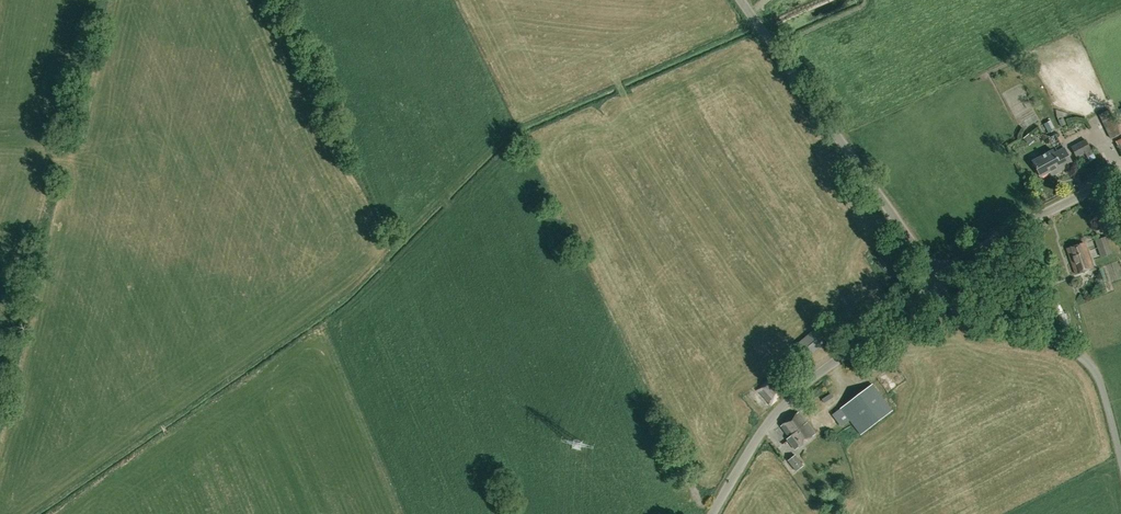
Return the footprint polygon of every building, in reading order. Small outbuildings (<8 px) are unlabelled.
[(1099,114),(1105,126),(1110,138),(1120,133),(1115,121),(1109,109),(1099,114)] [(1063,118),(1058,120),(1061,127),(1066,124),(1063,118)] [(1023,138),(1027,143),(1033,138),(1029,133),(1023,138)] [(1093,153),(1085,139),(1071,146),(1077,156),(1085,152),(1087,156),(1093,153)] [(1041,176),(1053,169),(1055,173),(1073,163),(1064,147),(1054,152),(1053,149),(1032,160),(1041,176)] [(1057,212),(1039,219),(1041,225),(1059,219),(1057,212)] [(1118,217),(1111,219),(1115,234),(1120,232),(1120,229),(1118,217)] [(1106,236),(1095,240),(1101,256),(1112,252),(1106,236)] [(1075,273),(1093,267),(1084,242),(1067,248),(1075,273)] [(888,250),(879,254),(885,267),(894,262),(888,250)] [(1037,289),(1046,287),(1042,270),(1033,272),(1037,289)] [(1063,305),(1057,307),(1060,316),(1066,314),(1063,305)] [(889,375),(885,380),(893,388),(898,383),(889,375)] [(770,404),(785,391),(772,376),(757,389),(770,404)] [(860,434),(892,410),(872,384),(841,407),(860,434)] [(794,449),(815,433),(807,422),(806,422),(798,411),(780,425),(788,436),(786,438),(794,449)] [(803,467),(795,456),(788,461),(797,472),(803,467)]
